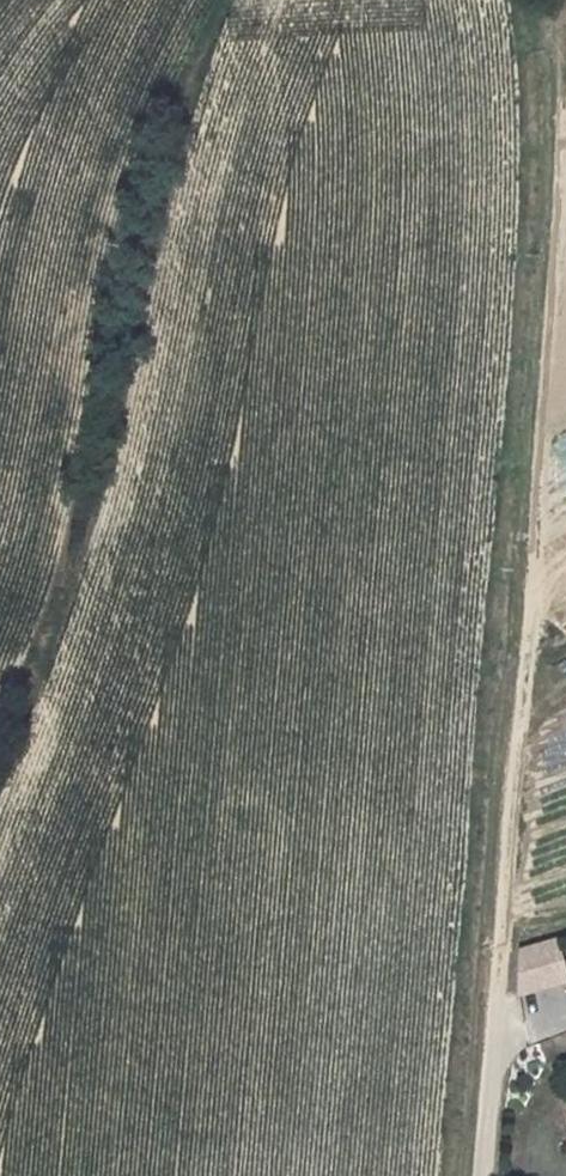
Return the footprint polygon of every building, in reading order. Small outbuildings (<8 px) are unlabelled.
[(520,955),(517,996),(565,983),(565,977),(558,945),(520,955)] [(547,999),(565,1036),(565,990),(547,999)]
